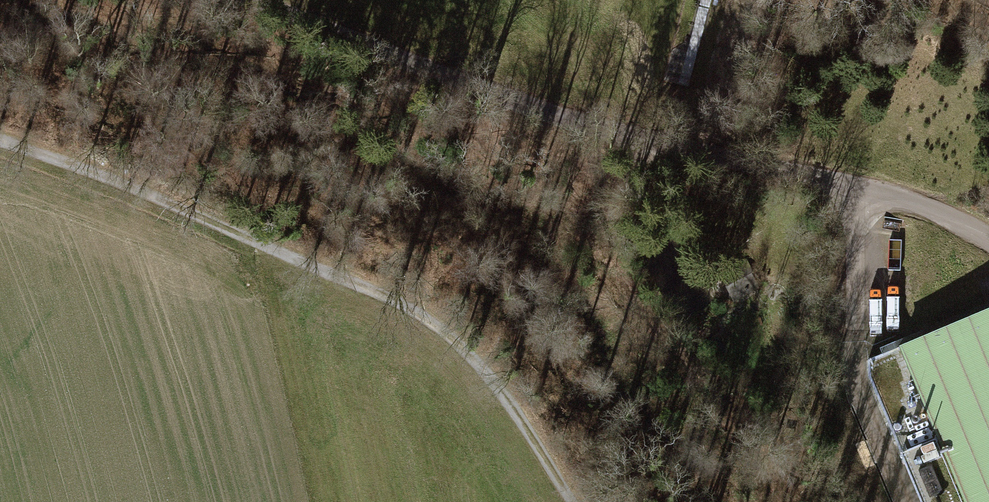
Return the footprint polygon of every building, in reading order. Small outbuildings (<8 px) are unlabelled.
[(869,361),(929,501),(988,501),(988,311),(869,361)]
